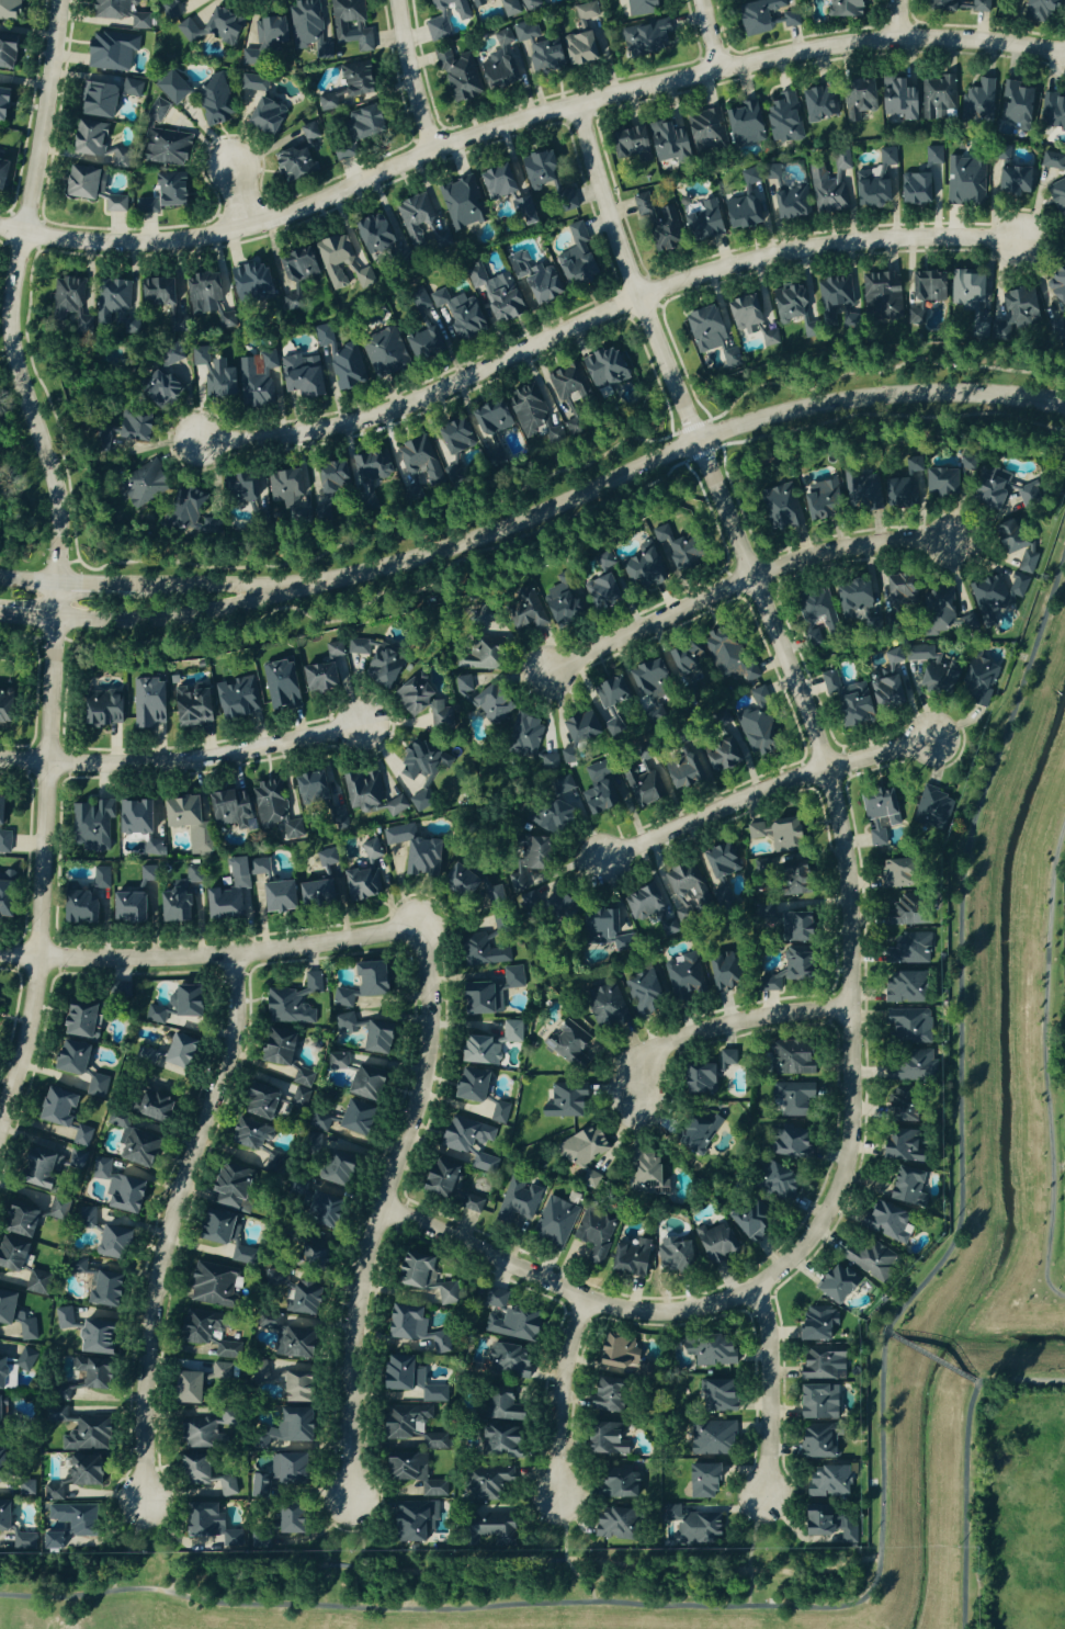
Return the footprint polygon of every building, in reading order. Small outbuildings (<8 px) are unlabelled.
[(19,0),(0,0),(0,21),(16,23),(19,0)] [(93,19),(129,20),(129,30),(148,30),(149,14),(139,14),(139,0),(93,0),(93,19)] [(162,20),(181,19),(181,0),(162,0),(162,20)] [(292,49),(314,47),(315,60),(332,59),(331,41),(321,42),(318,0),(289,2),(292,49)] [(371,29),(362,30),(360,0),(331,0),(334,56),(373,54),(371,29)] [(463,0),(430,0),(436,20),(443,18),(441,13),(451,9),(456,23),(469,19),(463,0)] [(542,6),(539,0),(497,0),(500,4),(505,19),(542,6)] [(659,13),(657,0),(619,0),(619,8),(625,7),(626,16),(659,13)] [(783,29),(799,26),(795,9),(786,11),(784,0),(765,0),(736,5),(741,36),(783,29)] [(826,17),(860,17),(860,0),(826,0),(826,17)] [(989,0),(925,0),(924,11),(988,13),(989,0)] [(1015,8),(1022,8),(1022,19),(1052,20),(1052,0),(1016,0),(1015,8)] [(574,6),(576,22),(594,19),(592,4),(574,6)] [(187,46),(212,30),(222,45),(242,32),(224,5),(200,20),(196,13),(175,27),(187,46)] [(619,29),(627,59),(668,49),(664,34),(670,32),(666,17),(619,29)] [(241,50),(242,66),(258,66),(258,54),(277,54),(277,45),(285,45),(284,18),(254,19),(254,50),(241,50)] [(444,18),(424,23),(428,42),(448,38),(444,18)] [(531,78),(564,67),(554,37),(542,41),(535,21),(514,29),(531,78)] [(526,79),(515,46),(515,47),(509,29),(493,34),(498,51),(486,55),(487,61),(477,64),(486,92),(526,79)] [(84,68),(127,73),(130,51),(137,52),(139,37),(89,30),(84,68)] [(566,48),(561,49),(566,68),(596,60),(589,31),(563,37),(566,48)] [(7,71),(13,35),(0,34),(0,69),(7,71)] [(470,53),(450,58),(448,49),(433,53),(437,73),(442,71),(450,103),(480,96),(470,53)] [(315,95),(319,113),(344,107),(342,100),(372,94),(365,61),(337,67),(342,89),(315,95)] [(174,107),(190,91),(169,70),(153,85),(174,107)] [(204,128),(233,120),(221,73),(207,77),(210,87),(195,90),(204,128)] [(245,131),(279,134),(281,107),(256,105),(257,97),(263,98),(265,77),(240,75),(239,91),(248,92),(245,131)] [(879,78),(880,116),(903,115),(904,121),(916,121),(914,88),(904,88),(904,77),(879,78)] [(839,84),(847,124),(859,122),(858,114),(875,111),(868,78),(839,84)] [(921,79),(922,121),(955,120),(954,78),(921,79)] [(139,99),(142,82),(124,79),(121,96),(139,99)] [(961,121),(992,122),(993,79),(978,79),(977,88),(962,87),(961,121)] [(1004,79),(999,123),(1029,126),(1033,89),(1015,87),(1016,80),(1004,79)] [(109,119),(112,86),(79,82),(76,116),(109,119)] [(805,123),(838,116),(833,94),(819,98),(816,86),(797,91),(805,123)] [(802,140),(793,91),(771,95),(773,104),(763,106),(770,145),(802,140)] [(1064,131),(1064,98),(1044,94),(1037,125),(1064,131)] [(722,112),(731,149),(764,140),(754,100),(740,103),(741,107),(722,112)] [(335,161),(356,155),(352,141),(382,132),(375,107),(338,118),(344,140),(331,145),(335,161)] [(726,149),(719,108),(685,114),(692,155),(726,149)] [(66,156),(115,162),(116,153),(101,151),(104,125),(70,121),(66,156)] [(612,160),(634,157),(635,165),(686,157),(682,129),(675,131),(674,121),(608,131),(612,160)] [(279,184),(316,173),(312,159),(323,155),(313,123),(299,127),(306,148),(290,153),(289,149),(270,155),(279,184)] [(188,135),(145,131),(142,164),(185,168),(188,135)] [(1010,146),(996,145),(996,160),(1009,161),(1010,146)] [(925,174),(899,174),(899,205),(932,204),(931,166),(942,166),(942,147),(924,147),(925,174)] [(878,149),(879,167),(895,166),(894,148),(878,149)] [(577,210),(570,186),(554,190),(550,171),(555,170),(549,149),(517,158),(526,192),(541,188),(545,202),(552,200),(556,215),(577,210)] [(813,214),(844,212),(841,172),(850,171),(848,149),(830,151),(832,173),(823,174),(823,165),(809,166),(813,214)] [(1043,189),(1058,218),(1064,214),(1064,162),(1059,150),(1044,157),(1056,182),(1043,189)] [(984,158),(948,157),(946,204),(982,206),(984,158)] [(487,202),(516,190),(505,163),(476,175),(487,202)] [(805,218),(802,187),(790,188),(788,173),(780,174),(779,165),(764,167),(771,222),(805,218)] [(60,197),(91,201),(95,170),(64,166),(60,197)] [(1028,196),(1029,168),(996,167),(995,194),(1028,196)] [(852,172),(854,208),(881,207),(881,202),(890,201),(889,179),(868,180),(868,172),(852,172)] [(155,174),(157,208),(183,206),(182,173),(155,174)] [(721,202),(728,232),(763,223),(751,175),(739,178),(744,196),(721,202)] [(469,177),(436,189),(452,232),(484,221),(469,177)] [(432,216),(425,193),(395,202),(410,250),(425,246),(419,226),(441,219),(439,214),(432,216)] [(631,197),(636,218),(646,216),(655,253),(667,250),(664,241),(680,237),(672,204),(650,210),(646,193),(631,197)] [(103,213),(125,213),(125,196),(102,197),(103,213)] [(136,199),(136,214),(154,214),(154,199),(136,199)] [(689,244),(722,233),(711,199),(698,203),(700,208),(689,212),(686,201),(676,205),(689,244)] [(350,224),(363,257),(395,244),(382,212),(350,224)] [(565,227),(573,250),(552,257),(563,288),(597,277),(578,222),(565,227)] [(330,292),(345,287),(338,265),(354,260),(345,233),(314,242),(330,292)] [(273,256),(285,301),(300,296),(296,282),(316,277),(308,246),(273,256)] [(531,306),(559,295),(548,267),(535,272),(526,250),(506,258),(515,283),(521,281),(531,306)] [(227,270),(231,304),(273,298),(269,265),(227,270)] [(364,286),(374,282),(368,267),(358,271),(364,286)] [(471,291),(480,288),(492,325),(523,315),(514,288),(504,292),(499,276),(484,281),(480,268),(465,273),(471,291)] [(1064,306),(1064,268),(1053,268),(1054,276),(1040,277),(1042,307),(1064,306)] [(950,305),(961,305),(961,312),(981,312),(981,276),(972,276),(972,271),(950,270),(950,305)] [(910,302),(944,301),(943,271),(909,272),(910,302)] [(217,272),(180,278),(182,289),(177,290),(179,301),(184,300),(187,317),(215,312),(214,302),(222,301),(217,272)] [(865,323),(901,321),(898,273),(863,275),(865,323)] [(52,278),(49,321),(76,323),(75,331),(86,332),(87,318),(77,318),(80,280),(52,278)] [(129,283),(98,279),(92,325),(105,327),(107,312),(125,314),(129,283)] [(138,307),(170,305),(169,279),(136,280),(138,307)] [(801,318),(800,304),(806,304),(804,285),(770,289),(775,327),(788,326),(787,320),(801,318)] [(428,295),(434,310),(439,308),(443,318),(453,343),(483,332),(468,291),(448,299),(444,288),(428,295)] [(1031,288),(998,294),(1002,321),(1008,320),(1010,331),(1038,327),(1031,288)] [(413,311),(429,311),(429,293),(412,293),(413,311)] [(762,329),(756,295),(725,300),(731,333),(742,331),(743,336),(760,333),(762,348),(779,345),(776,327),(762,329)] [(726,344),(713,305),(681,315),(694,354),(726,344)] [(361,385),(354,344),(336,347),(332,324),(315,327),(326,391),(361,385)] [(412,362),(447,351),(439,326),(404,337),(412,362)] [(374,378),(408,365),(393,328),(359,341),(374,378)] [(230,368),(218,370),(217,359),(207,360),(205,346),(189,348),(191,368),(195,367),(199,402),(233,398),(230,368)] [(580,358),(594,401),(612,395),(609,386),(624,381),(613,347),(580,358)] [(741,370),(733,348),(720,353),(722,359),(713,363),(719,379),(741,370)] [(180,349),(160,355),(163,366),(183,360),(180,349)] [(250,357),(236,360),(243,407),(274,402),(269,370),(275,369),(272,351),(258,353),(261,375),(253,377),(250,357)] [(317,356),(297,359),(297,356),(278,358),(280,373),(277,373),(280,394),(294,392),(295,400),(322,397),(317,356)] [(574,362),(542,377),(556,404),(568,398),(575,411),(594,402),(574,362)] [(176,372),(143,377),(148,409),(168,406),(167,397),(179,395),(176,372)] [(546,426),(533,383),(504,392),(517,434),(546,426)] [(469,410),(476,437),(509,429),(502,402),(469,410)] [(113,443),(119,443),(119,442),(147,443),(148,416),(114,414),(113,443)] [(432,431),(448,467),(439,471),(423,435),(390,450),(402,479),(422,470),(429,487),(460,473),(452,455),(473,445),(461,418),(432,431)] [(583,433),(578,418),(562,424),(567,438),(583,433)] [(355,485),(391,475),(384,449),(348,459),(355,485)] [(916,506),(912,471),(920,470),(919,458),(905,460),(907,478),(883,481),(887,510),(916,506)] [(959,475),(974,473),(973,460),(957,461),(959,475)] [(316,497),(350,490),(344,461),(311,468),(316,497)] [(158,465),(118,475),(126,507),(166,497),(158,465)] [(269,514),(296,512),(295,495),(305,494),(304,470),(267,472),(269,514)] [(922,471),(923,497),(954,496),(953,470),(922,471)] [(999,513),(1007,483),(974,475),(967,505),(999,513)] [(224,502),(263,503),(263,476),(225,476),(224,502)] [(879,512),(878,476),(845,477),(846,513),(879,512)] [(805,486),(807,494),(799,496),(806,523),(827,518),(824,509),(839,506),(832,479),(805,486)] [(800,525),(790,482),(757,490),(767,533),(800,525)] [(1038,487),(1012,484),(1010,502),(1035,505),(1038,487)] [(168,534),(175,530),(184,544),(209,529),(190,496),(157,515),(168,534)] [(671,576),(694,565),(680,536),(672,540),(665,524),(650,531),(671,576)] [(1034,553),(1034,540),(1006,539),(1007,524),(1001,524),(1001,530),(995,530),(993,559),(1015,560),(1016,552),(1034,553)] [(619,560),(630,594),(664,583),(653,549),(619,560)] [(1016,571),(1031,576),(1037,558),(1023,553),(1016,571)] [(594,616),(620,603),(606,573),(580,586),(594,616)] [(882,577),(884,610),(917,607),(915,583),(896,584),(896,576),(882,577)] [(1023,576),(1000,582),(999,576),(969,583),(980,630),(995,627),(991,611),(1015,605),(1014,599),(1028,596),(1023,576)] [(868,581),(833,586),(837,622),(864,618),(863,610),(872,609),(868,581)] [(539,597),(553,628),(578,617),(563,585),(539,597)] [(532,633),(547,629),(533,587),(501,597),(512,630),(529,625),(532,633)] [(923,587),(921,633),(975,636),(975,618),(952,616),(953,589),(923,587)] [(795,594),(797,625),(819,623),(820,637),(832,636),(829,592),(795,594)] [(752,660),(739,664),(727,629),(701,638),(715,680),(738,672),(742,685),(758,679),(752,660)] [(821,646),(815,629),(802,634),(808,651),(821,646)] [(456,669),(490,670),(491,640),(457,639),(456,669)] [(299,669),(303,693),(348,686),(341,642),(325,645),(328,664),(299,669)] [(346,655),(365,656),(364,686),(394,687),(396,644),(347,643),(346,655)] [(953,693),(952,668),(949,668),(949,655),(931,656),(931,646),(904,647),(905,662),(920,661),(921,695),(953,693)] [(874,712),(903,705),(894,666),(901,664),(898,649),(883,652),(887,668),(866,673),(874,712)] [(666,682),(657,658),(624,671),(635,700),(655,693),(653,687),(666,682)] [(988,707),(995,664),(967,658),(959,702),(988,707)] [(260,667),(270,712),(301,706),(291,660),(260,667)] [(863,684),(837,687),(835,670),(821,672),(824,695),(833,694),(839,729),(863,726),(862,715),(868,714),(863,684)] [(622,732),(611,704),(628,697),(619,675),(590,686),(596,701),(588,704),(599,732),(603,730),(607,738),(622,732)] [(455,678),(455,695),(472,694),(472,677),(455,678)] [(218,721),(259,716),(253,678),(213,683),(218,721)] [(130,680),(132,729),(164,728),(163,684),(154,684),(154,679),(130,680)] [(453,728),(452,708),(442,708),(442,701),(428,701),(428,681),(397,681),(397,713),(430,713),(430,728),(453,728)] [(490,726),(512,708),(503,698),(499,702),(486,686),(468,701),(490,726)] [(765,698),(759,686),(746,692),(752,704),(765,698)] [(121,726),(120,692),(82,693),(83,727),(121,726)] [(729,721),(724,710),(710,718),(716,729),(729,721)] [(772,752),(757,710),(736,718),(750,759),(772,752)] [(565,745),(597,737),(590,712),(559,720),(565,745)] [(558,769),(556,754),(544,755),(538,716),(516,719),(516,714),(503,716),(509,759),(526,757),(529,773),(558,769)] [(697,751),(708,774),(717,770),(718,773),(740,762),(728,737),(697,751)] [(448,771),(451,754),(404,745),(397,777),(428,783),(431,768),(448,771)] [(559,750),(561,765),(572,764),(570,749),(559,750)] [(670,791),(703,779),(694,753),(661,765),(670,791)] [(582,770),(591,789),(578,795),(588,818),(620,804),(613,788),(617,787),(612,773),(608,775),(602,761),(582,770)] [(653,770),(637,778),(630,762),(618,768),(638,809),(665,796),(653,770)] [(339,779),(346,811),(356,809),(356,812),(385,806),(376,770),(339,779)] [(290,803),(325,803),(325,775),(290,775),(290,803)] [(302,839),(299,819),(284,822),(277,780),(251,784),(259,832),(268,830),(270,844),(302,839)] [(910,824),(943,834),(954,798),(920,788),(910,824)] [(204,797),(211,830),(233,825),(235,832),(251,828),(243,789),(204,797)] [(407,799),(415,814),(432,805),(423,790),(407,799)] [(882,829),(897,826),(891,794),(881,796),(880,790),(856,795),(862,822),(866,822),(871,848),(885,845),(882,829)] [(383,804),(388,817),(407,810),(402,796),(383,804)] [(161,829),(186,828),(188,857),(203,856),(200,798),(160,800),(161,829)] [(110,852),(110,801),(91,801),(91,806),(70,806),(70,848),(80,848),(80,852),(110,852)] [(116,801),(115,835),(151,836),(152,802),(116,801)] [(535,804),(533,833),(559,834),(560,824),(568,825),(570,807),(535,804)] [(330,825),(342,825),(343,810),(330,809),(330,825)] [(748,841),(768,838),(770,855),(797,850),(792,819),(746,826),(748,841)] [(381,830),(385,846),(402,843),(404,843),(401,877),(411,878),(412,878),(435,880),(437,859),(434,842),(414,840),(414,833),(413,824),(381,830)] [(9,855),(9,830),(0,830),(0,854),(9,855)] [(541,890),(541,839),(524,839),(524,857),(514,857),(514,874),(508,875),(508,890),(541,890)] [(381,897),(377,857),(381,856),(379,840),(356,843),(359,870),(342,872),(345,901),(381,897)] [(162,842),(145,842),(145,856),(162,857),(162,842)] [(718,908),(729,904),(719,878),(739,871),(729,843),(698,855),(718,908)] [(315,856),(320,869),(334,863),(330,851),(315,856)] [(203,920),(250,917),(247,877),(267,875),(266,858),(226,861),(228,892),(216,893),(216,889),(201,890),(203,920)] [(902,888),(902,859),(879,860),(879,888),(902,888)] [(675,909),(685,905),(689,914),(710,906),(693,862),(662,874),(675,909)] [(463,903),(478,880),(452,863),(437,885),(463,903)] [(775,864),(775,897),(800,896),(799,864),(775,864)] [(139,867),(139,882),(155,882),(156,868),(139,867)] [(107,868),(92,868),(92,893),(59,893),(59,927),(95,927),(94,890),(107,890),(107,868)] [(159,925),(192,922),(189,897),(199,896),(196,868),(183,869),(184,880),(170,881),(171,892),(156,893),(159,925)] [(6,925),(10,874),(0,873),(0,924),(6,925)] [(295,884),(298,909),(332,905),(329,881),(295,884)] [(259,884),(260,914),(291,913),(290,883),(259,884)] [(631,921),(663,908),(653,884),(621,897),(631,921)] [(500,886),(483,890),(489,911),(505,906),(500,886)] [(109,896),(110,925),(141,924),(140,895),(109,896)] [(885,927),(928,924),(927,907),(916,907),(916,898),(884,899),(885,927)] [(808,941),(807,910),(797,911),(797,902),(777,903),(778,942),(808,941)] [(616,911),(581,912),(582,943),(616,942),(616,911)] [(927,964),(927,934),(891,933),(891,949),(882,949),(881,963),(927,964)] [(487,951),(484,936),(458,939),(462,968),(510,962),(508,948),(487,951)] [(804,980),(805,949),(784,949),(784,980),(804,980)] [(734,987),(728,953),(705,957),(711,991),(734,987)] [(663,960),(669,999),(702,995),(697,955),(663,960)] [(383,996),(382,961),(350,962),(350,977),(356,976),(357,990),(332,991),(332,1008),(351,1007),(351,998),(383,996)] [(521,988),(521,967),(502,967),(502,988),(521,988)] [(314,1023),(313,1010),(305,1010),(305,993),(321,993),(321,972),(303,972),(304,990),(264,990),(264,1024),(314,1023)] [(884,1004),(920,1004),(921,972),(884,972),(884,1004)] [(626,1011),(651,1012),(652,974),(627,973),(626,1011)] [(778,991),(777,975),(754,976),(755,992),(778,991)] [(590,1016),(585,1018),(590,1032),(627,1018),(614,982),(581,994),(590,1016)] [(501,1014),(500,992),(490,992),(490,983),(459,983),(460,1014),(501,1014)] [(171,1017),(197,1017),(197,989),(171,988),(171,1017)] [(93,1005),(64,1000),(58,1036),(87,1041),(93,1005)] [(162,1026),(167,1009),(147,1004),(143,1021),(162,1026)] [(928,1009),(883,1010),(884,1028),(889,1028),(889,1045),(929,1043),(928,1009)] [(361,1023),(353,1023),(353,1012),(334,1013),(335,1033),(362,1033),(361,1023)] [(589,1039),(565,1018),(543,1043),(573,1070),(585,1056),(579,1050),(589,1039)] [(520,1044),(522,1021),(502,1020),(501,1038),(460,1036),(458,1063),(498,1066),(499,1043),(520,1044)] [(389,1024),(362,1021),(359,1052),(386,1055),(389,1024)] [(292,1033),(262,1029),(257,1063),(288,1067),(292,1033)] [(154,1062),(164,1067),(162,1070),(167,1072),(169,1067),(178,1071),(192,1042),(170,1031),(154,1062)] [(78,1077),(86,1046),(57,1039),(49,1069),(78,1077)] [(809,1075),(808,1042),(768,1043),(769,1076),(809,1075)] [(733,1050),(718,1050),(718,1065),(734,1065),(733,1050)] [(936,1079),(935,1060),(930,1060),(930,1050),(894,1052),(895,1067),(884,1067),(887,1120),(909,1119),(908,1090),(891,1091),(890,1081),(936,1079)] [(326,1071),(344,1070),(343,1053),(326,1054),(326,1071)] [(381,1070),(352,1063),(345,1095),(373,1101),(381,1070)] [(711,1063),(679,1064),(680,1095),(713,1094),(711,1063)] [(486,1073),(457,1066),(449,1097),(478,1105),(486,1073)] [(312,1074),(293,1070),(290,1082),(245,1073),(236,1114),(272,1121),(275,1104),(304,1110),(312,1074)] [(85,1096),(103,1098),(106,1076),(88,1074),(85,1096)] [(160,1123),(167,1101),(162,1099),(168,1082),(144,1074),(132,1114),(160,1123)] [(583,1084),(550,1084),(550,1105),(539,1106),(539,1117),(584,1116),(583,1084)] [(813,1084),(770,1084),(770,1110),(779,1110),(779,1117),(801,1117),(801,1101),(813,1101),(813,1084)] [(33,1119),(62,1128),(69,1108),(71,1109),(75,1096),(43,1086),(33,1119)] [(370,1107),(342,1100),(335,1130),(363,1136),(370,1107)] [(492,1102),(489,1122),(506,1125),(509,1105),(492,1102)] [(720,1123),(694,1107),(672,1141),(698,1158),(720,1123)] [(328,1119),(312,1114),(308,1127),(324,1132),(328,1119)] [(493,1175),(498,1160),(484,1155),(493,1131),(449,1114),(434,1153),(493,1175)] [(269,1143),(273,1128),(231,1118),(224,1147),(256,1154),(259,1140),(269,1143)] [(559,1150),(581,1173),(610,1146),(588,1123),(559,1150)] [(92,1129),(76,1125),(71,1143),(87,1147),(92,1129)] [(803,1158),(804,1128),(772,1126),(770,1156),(803,1158)] [(912,1148),(916,1137),(886,1126),(876,1155),(919,1169),(925,1152),(912,1148)] [(113,1156),(142,1170),(156,1140),(126,1127),(113,1156)] [(62,1169),(62,1142),(33,1141),(33,1144),(20,1144),(20,1160),(24,1160),(23,1184),(49,1184),(49,1169),(62,1169)] [(86,1154),(69,1149),(64,1169),(80,1174),(86,1154)] [(350,1155),(321,1149),(314,1180),(343,1187),(350,1155)] [(667,1191),(666,1173),(658,1173),(657,1153),(629,1154),(630,1192),(667,1191)] [(106,1180),(109,1160),(94,1158),(91,1178),(106,1180)] [(417,1191),(453,1200),(461,1167),(425,1159),(417,1191)] [(750,1186),(784,1201),(796,1175),(762,1160),(750,1186)] [(245,1167),(214,1163),(211,1193),(218,1193),(216,1207),(241,1210),(245,1167)] [(921,1173),(893,1166),(884,1199),(923,1210),(926,1196),(916,1193),(921,1173)] [(142,1182),(110,1173),(101,1207),(134,1215),(142,1182)] [(541,1191),(508,1178),(493,1220),(508,1226),(513,1214),(530,1220),(541,1191)] [(561,1248),(579,1210),(549,1194),(530,1233),(561,1248)] [(483,1199),(462,1195),(459,1210),(480,1214),(483,1199)] [(329,1213),(332,1214),(334,1199),(310,1196),(308,1221),(328,1224),(329,1213)] [(44,1216),(64,1223),(70,1203),(50,1197),(44,1216)] [(905,1214),(871,1198),(859,1226),(902,1246),(910,1228),(901,1224),(905,1214)] [(25,1240),(35,1209),(7,1199),(0,1218),(0,1231),(25,1240)] [(746,1199),(725,1215),(748,1245),(762,1235),(757,1227),(763,1222),(746,1199)] [(93,1227),(93,1207),(80,1207),(79,1226),(93,1227)] [(194,1240),(224,1247),(229,1225),(237,1227),(240,1217),(202,1207),(194,1240)] [(574,1241),(590,1245),(586,1260),(604,1264),(615,1217),(581,1210),(574,1241)] [(94,1257),(125,1258),(126,1228),(95,1227),(94,1257)] [(17,1275),(23,1241),(0,1236),(0,1271),(17,1275)] [(877,1285),(896,1259),(867,1237),(855,1253),(845,1246),(838,1256),(877,1285)] [(614,1243),(608,1270),(644,1278),(652,1241),(635,1238),(633,1247),(614,1243)] [(656,1243),(659,1272),(690,1269),(687,1240),(656,1243)] [(228,1260),(248,1267),(253,1252),(234,1244),(228,1260)] [(322,1264),(323,1244),(298,1244),(298,1264),(322,1264)] [(434,1302),(437,1285),(431,1284),(435,1258),(397,1252),(391,1286),(426,1291),(425,1301),(434,1302)] [(84,1274),(85,1259),(68,1258),(68,1274),(84,1274)] [(185,1302),(224,1310),(233,1271),(194,1262),(185,1302)] [(837,1307),(856,1279),(831,1262),(812,1290),(837,1307)] [(48,1275),(29,1269),(23,1290),(42,1296),(48,1275)] [(116,1274),(90,1270),(85,1304),(111,1308),(116,1274)] [(287,1314),(313,1314),(314,1282),(288,1282),(287,1314)] [(454,1306),(455,1284),(437,1283),(437,1305),(454,1306)] [(0,1291),(0,1324),(10,1325),(11,1292),(0,1291)] [(412,1341),(412,1336),(423,1337),(424,1318),(418,1318),(419,1306),(386,1304),(384,1340),(412,1341)] [(531,1343),(537,1316),(488,1304),(482,1331),(531,1343)] [(53,1309),(56,1331),(78,1328),(78,1323),(72,1324),(70,1307),(53,1309)] [(798,1341),(829,1341),(829,1326),(836,1327),(836,1310),(799,1309),(798,1341)] [(214,1346),(214,1359),(239,1360),(240,1342),(210,1341),(210,1332),(214,1332),(214,1315),(179,1313),(178,1344),(214,1346)] [(258,1313),(255,1327),(276,1331),(279,1317),(258,1313)] [(18,1337),(16,1317),(7,1318),(9,1337),(18,1337)] [(18,1320),(19,1341),(35,1341),(34,1319),(18,1320)] [(76,1354),(110,1355),(111,1321),(78,1320),(76,1354)] [(280,1358),(308,1359),(309,1330),(280,1329),(280,1358)] [(444,1353),(445,1334),(423,1332),(422,1340),(403,1339),(402,1351),(444,1353)] [(633,1341),(599,1335),(593,1368),(624,1373),(624,1374),(646,1377),(648,1363),(635,1361),(637,1350),(632,1349),(633,1341)] [(692,1366),(733,1364),(732,1341),(716,1342),(716,1335),(685,1337),(686,1352),(692,1352),(692,1366)] [(485,1372),(524,1379),(530,1350),(491,1342),(485,1372)] [(26,1374),(36,1353),(22,1346),(13,1367),(26,1374)] [(834,1380),(835,1359),(845,1359),(845,1353),(835,1353),(835,1348),(801,1347),(800,1380),(834,1380)] [(446,1402),(446,1386),(422,1386),(422,1365),(409,1365),(409,1356),(380,1356),(379,1390),(420,1390),(420,1402),(446,1402)] [(95,1391),(99,1361),(61,1357),(56,1400),(66,1401),(67,1388),(95,1391)] [(267,1383),(265,1361),(249,1363),(251,1385),(267,1383)] [(280,1402),(305,1403),(307,1373),(281,1372),(280,1402)] [(197,1404),(198,1373),(174,1373),(173,1403),(197,1404)] [(587,1414),(616,1418),(621,1383),(592,1379),(587,1414)] [(699,1413),(735,1412),(734,1380),(698,1381),(699,1413)] [(835,1385),(797,1385),(797,1420),(836,1419),(835,1385)] [(520,1425),(520,1405),(511,1405),(510,1387),(484,1387),(485,1426),(479,1426),(480,1456),(517,1455),(516,1425),(520,1425)] [(380,1440),(409,1440),(409,1434),(421,1434),(421,1420),(431,1420),(431,1407),(390,1406),(390,1414),(381,1414),(380,1440)] [(282,1448),(282,1442),(308,1442),(308,1408),(275,1409),(275,1428),(257,1428),(257,1448),(282,1448)] [(179,1449),(224,1450),(225,1434),(215,1434),(215,1426),(229,1426),(230,1413),(220,1413),(220,1418),(180,1417),(179,1449)] [(105,1450),(104,1421),(61,1422),(62,1451),(105,1450)] [(732,1421),(689,1422),(690,1455),(732,1455),(732,1421)] [(619,1442),(620,1425),(585,1424),(584,1455),(626,1456),(626,1442),(619,1442)] [(830,1425),(799,1426),(799,1458),(830,1458),(830,1425)] [(423,1450),(444,1449),(444,1434),(422,1434),(423,1450)] [(423,1455),(381,1453),(380,1479),(422,1481),(423,1455)] [(250,1473),(250,1498),(268,1499),(268,1485),(298,1486),(298,1455),(269,1454),(268,1474),(250,1473)] [(67,1487),(98,1486),(97,1457),(66,1458),(67,1487)] [(234,1475),(209,1478),(207,1458),(175,1461),(178,1486),(216,1482),(218,1498),(236,1496),(234,1475)] [(687,1500),(716,1499),(715,1464),(686,1465),(687,1500)] [(632,1500),(633,1467),(598,1466),(597,1499),(632,1500)] [(515,1468),(467,1467),(466,1500),(493,1501),(493,1488),(514,1488),(515,1468)] [(804,1498),(847,1498),(847,1468),(805,1467),(804,1498)] [(420,1498),(444,1497),(444,1481),(420,1481),(420,1498)] [(34,1496),(34,1482),(18,1482),(17,1496),(34,1496)] [(42,1485),(43,1501),(62,1500),(61,1484),(42,1485)] [(182,1537),(221,1537),(221,1548),(239,1548),(239,1531),(221,1531),(221,1514),(215,1514),(215,1501),(182,1501),(182,1537)] [(421,1543),(421,1531),(430,1531),(431,1502),(389,1501),(388,1542),(421,1543)] [(46,1506),(47,1523),(64,1522),(64,1538),(93,1537),(92,1504),(46,1506)] [(800,1536),(829,1536),(828,1506),(800,1506),(800,1536)] [(594,1508),(593,1538),(628,1540),(629,1510),(594,1508)] [(298,1534),(297,1509),(273,1510),(274,1535),(298,1534)] [(672,1518),(673,1543),(718,1541),(717,1516),(672,1518)] [(491,1548),(511,1547),(511,1517),(461,1518),(462,1543),(491,1542),(491,1548)] [(854,1519),(839,1520),(839,1544),(854,1544),(854,1519)] [(34,1535),(11,1533),(10,1549),(33,1550),(34,1535)] [(59,1533),(38,1533),(39,1550),(59,1550),(59,1533)]
